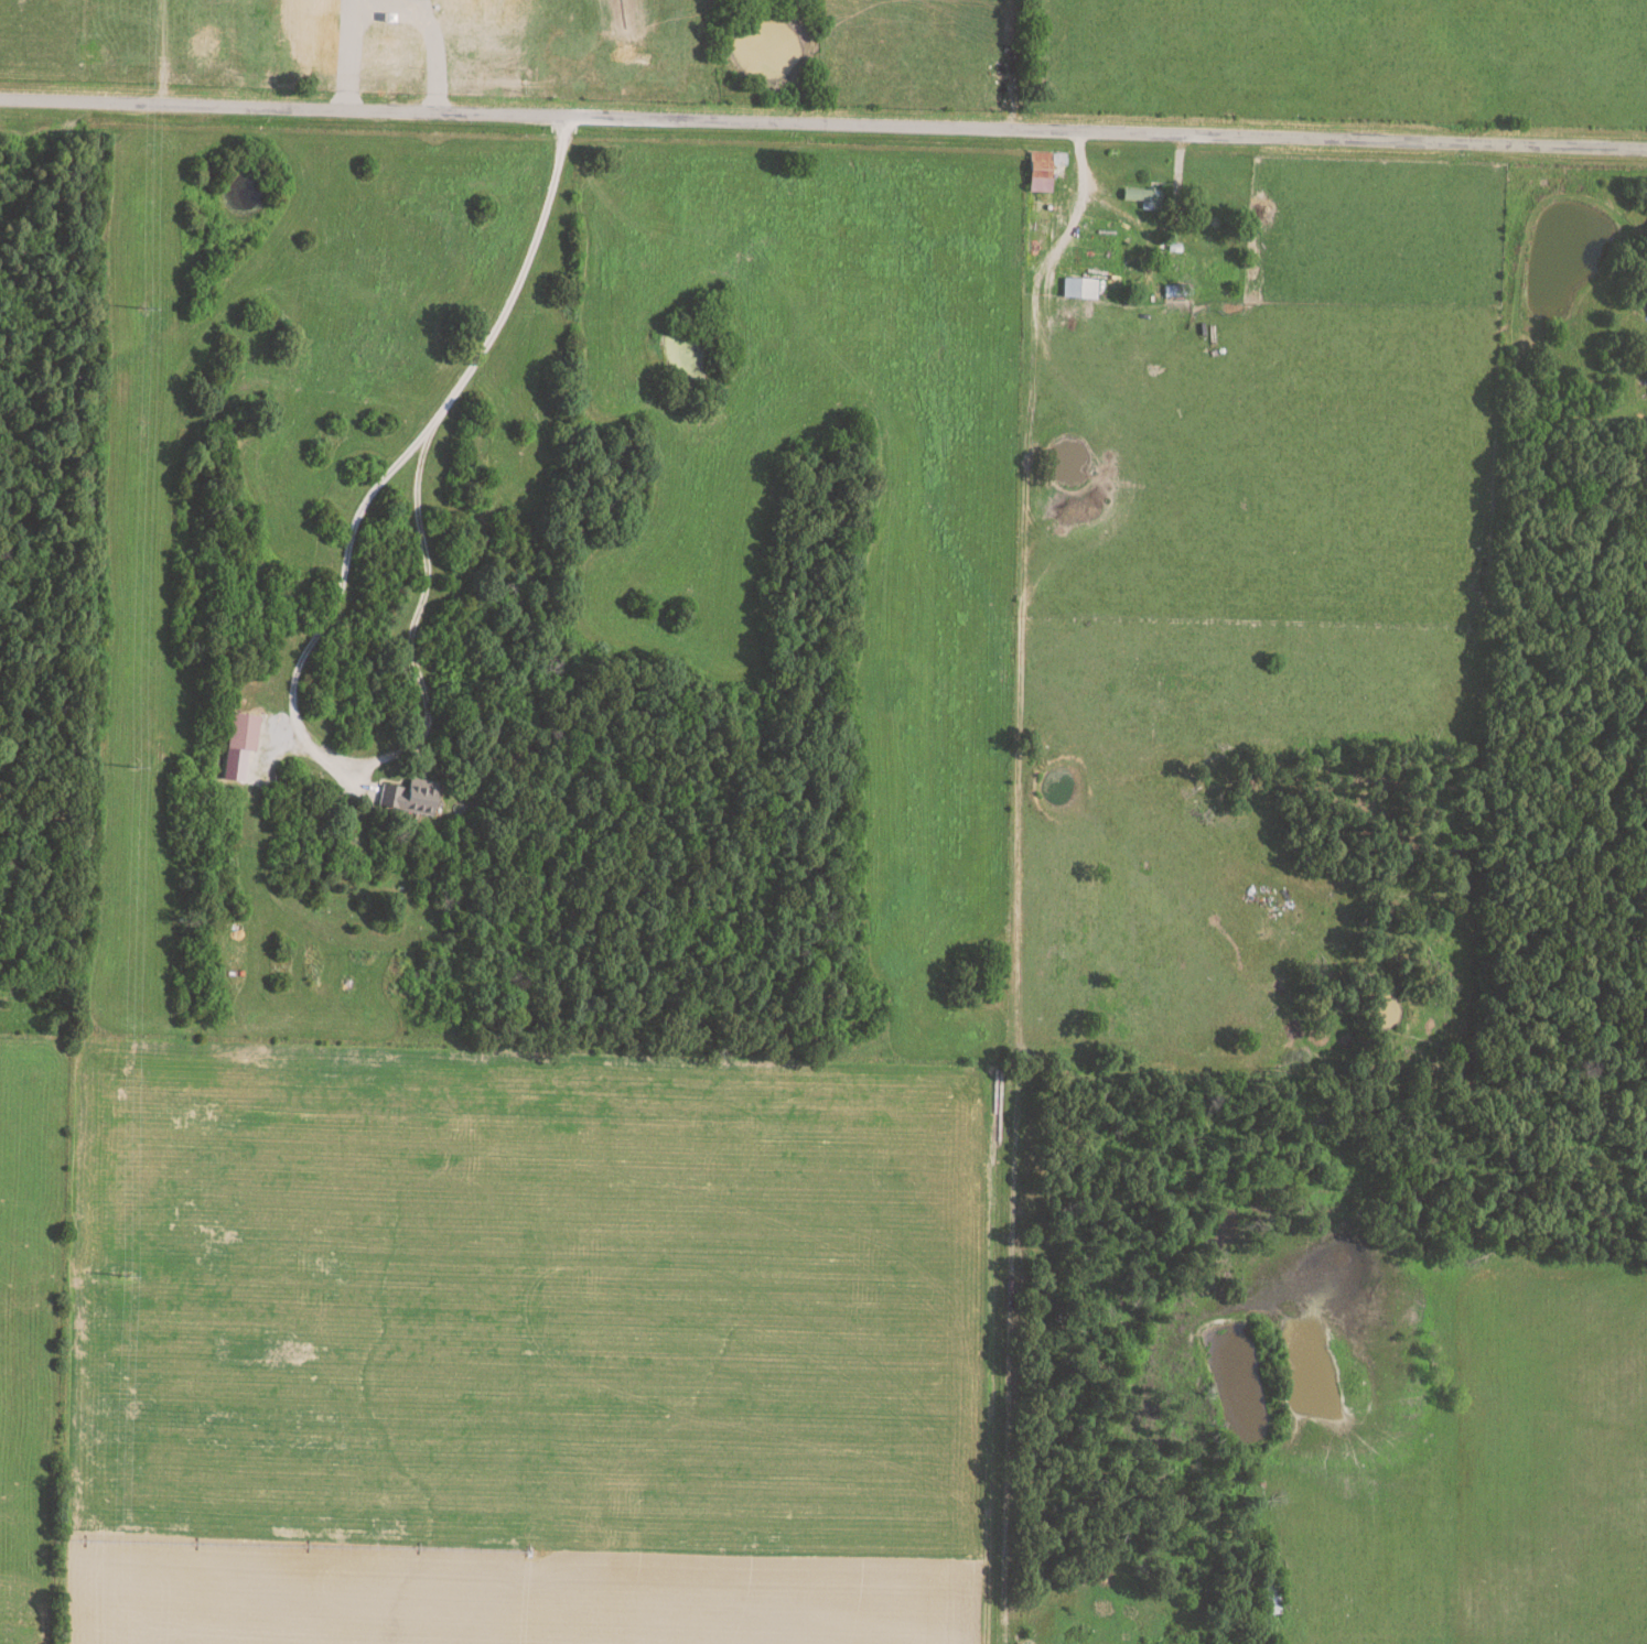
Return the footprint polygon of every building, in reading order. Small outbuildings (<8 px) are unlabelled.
[(401,36),(367,36),(368,68),(402,68),(401,36)] [(1066,153),(1030,152),(1029,192),(1052,192),(1052,166),(1066,166),(1066,153)] [(1142,200),(1142,209),(1160,210),(1161,190),(1123,188),(1123,199),(1142,200)] [(1096,280),(1063,279),(1062,297),(1096,298),(1096,280)] [(224,777),(245,779),(248,749),(256,750),(260,714),(230,711),(224,777)] [(379,804),(433,813),(439,781),(409,776),(407,786),(383,782),(379,804)]
